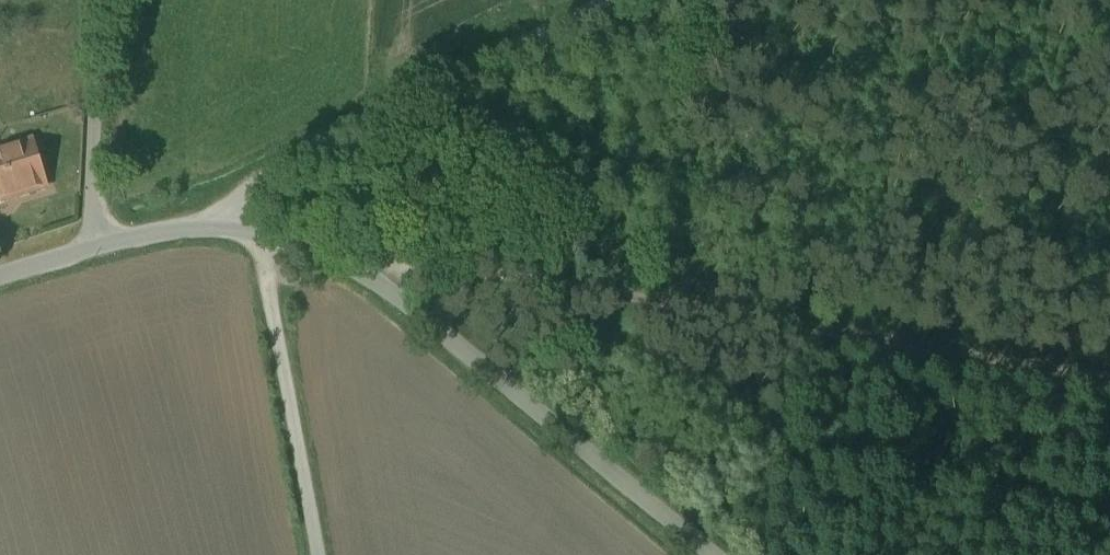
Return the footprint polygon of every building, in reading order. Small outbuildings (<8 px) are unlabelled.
[(48,188),(33,142),(0,152),(0,202),(48,188)]
